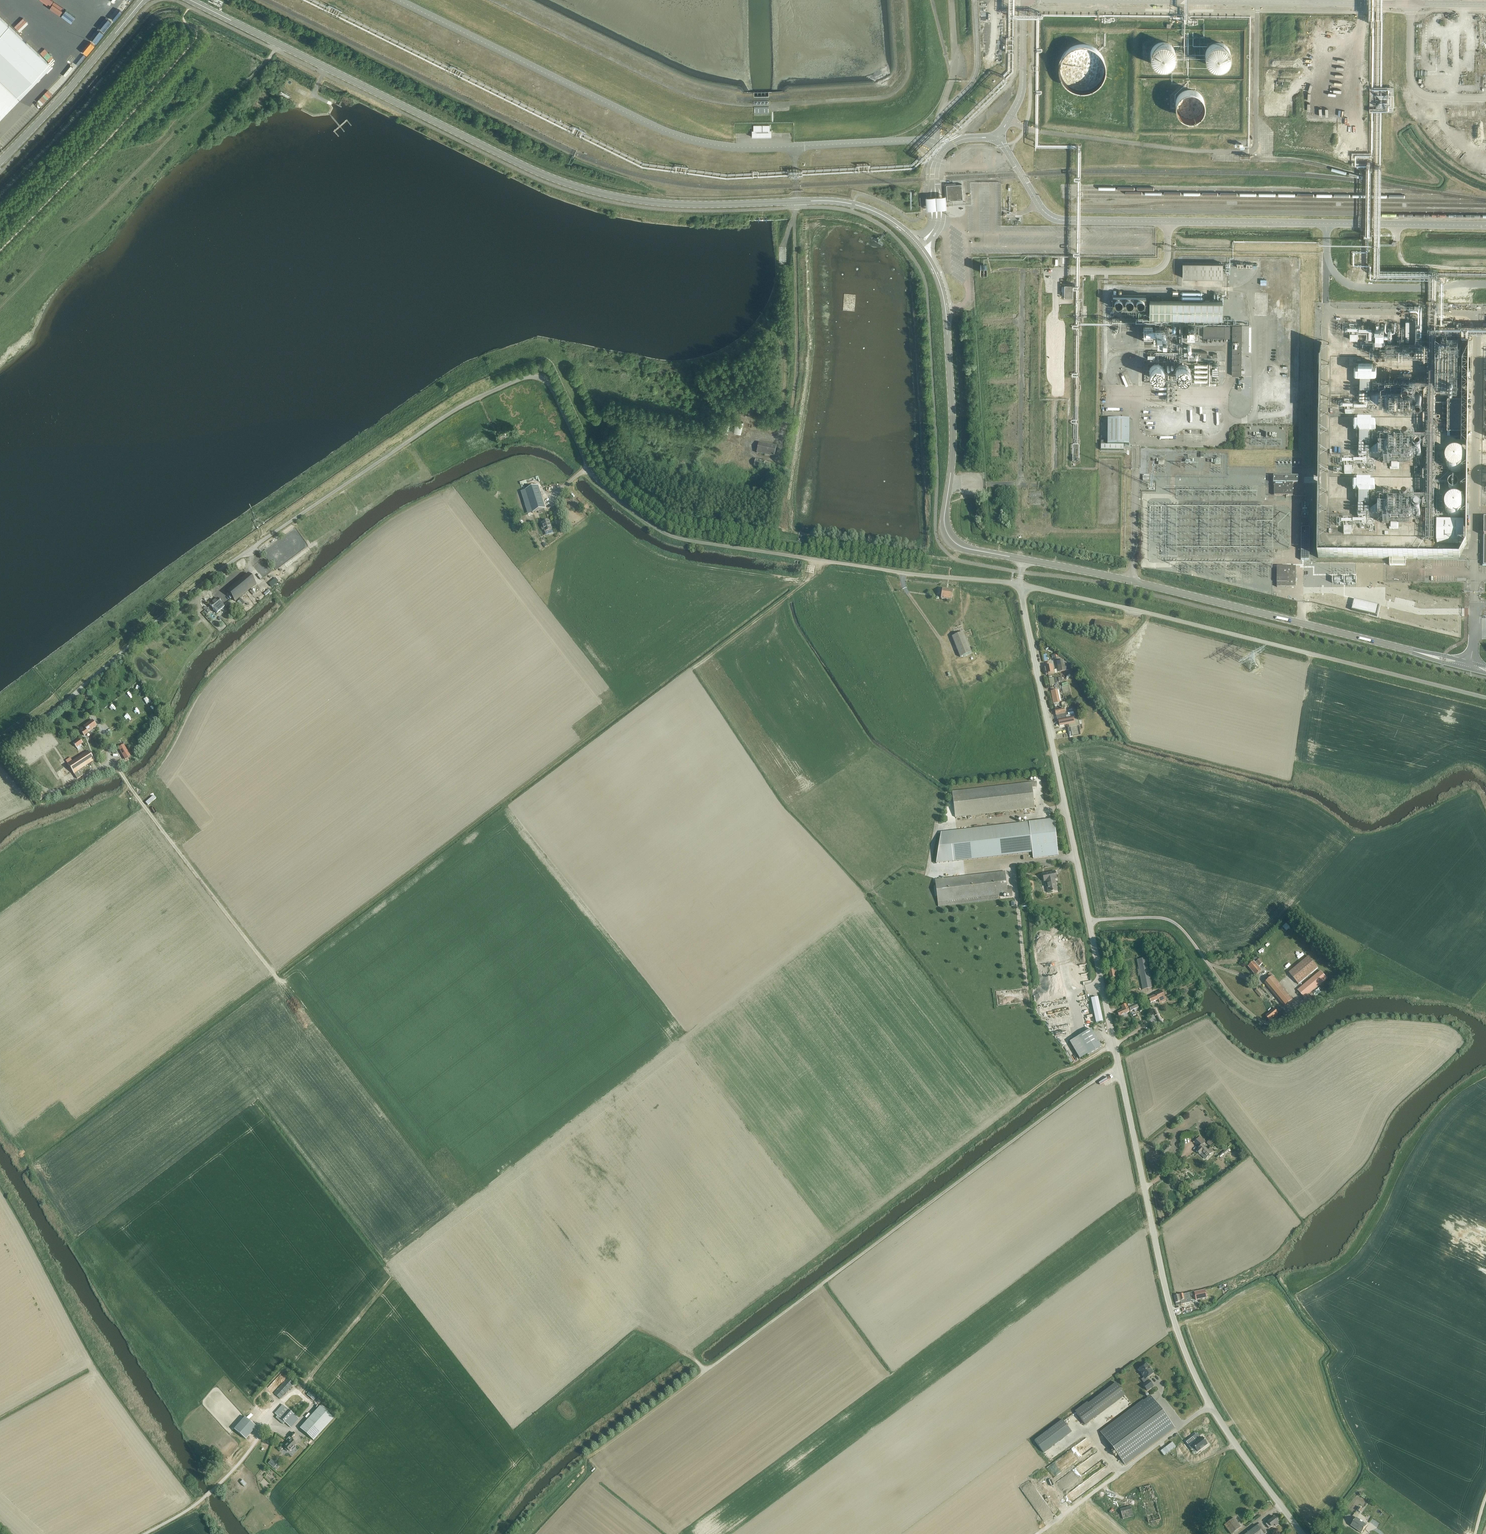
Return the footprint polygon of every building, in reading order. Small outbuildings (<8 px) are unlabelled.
[(17,96),(48,64),(0,18),(0,80),(17,96)] [(1466,29),(1451,29),(1451,49),(1466,49),(1466,29)] [(1175,57),(1175,54),(1175,52),(1174,50),(1173,47),(1172,46),(1170,44),(1168,43),(1165,41),(1162,41),(1159,41),(1157,42),(1155,43),(1152,45),(1151,47),(1150,49),(1149,51),(1148,54),(1148,57),(1149,59),(1150,62),(1152,64),(1154,65),(1156,67),(1159,68),(1161,68),(1164,68),(1167,67),(1169,66),(1171,64),(1173,62),(1174,60),(1175,57)] [(1105,69),(1105,67),(1105,64),(1104,62),(1104,60),(1103,58),(1102,55),(1101,53),(1099,51),(1098,50),(1094,47),(1092,45),(1090,45),(1088,44),(1086,43),(1083,43),(1080,42),(1078,43),(1075,43),(1073,44),(1071,45),(1069,45),(1067,47),(1063,50),(1062,51),(1060,53),(1059,55),(1058,58),(1057,60),(1057,62),(1056,66),(1056,69),(1057,71),(1057,73),(1058,76),(1059,78),(1060,80),(1063,83),(1065,85),(1067,86),(1069,88),(1071,89),(1073,89),(1076,90),(1080,91),(1083,91),(1085,90),(1088,90),(1090,89),(1093,87),(1095,86),(1097,84),(1099,82),(1101,80),(1103,76),(1103,74),(1104,72),(1105,69)] [(1229,58),(1229,55),(1229,52),(1228,50),(1227,48),(1225,46),(1223,44),(1222,43),(1220,42),(1218,42),(1216,42),(1213,42),(1211,42),(1209,43),(1208,44),(1206,46),(1204,48),(1203,50),(1202,52),(1202,55),(1202,57),(1202,60),(1204,62),(1205,64),(1207,66),(1210,68),(1212,68),(1215,69),(1218,69),(1220,68),(1222,67),(1225,65),(1227,63),(1228,60),(1229,58)] [(1477,84),(1478,73),(1465,72),(1465,84),(1477,84)] [(17,96),(0,80),(0,114),(17,96)] [(1204,107),(1204,103),(1204,100),(1203,97),(1202,95),(1200,92),(1197,90),(1195,89),(1192,88),(1189,88),(1186,88),(1183,89),(1180,90),(1178,92),(1176,95),(1174,97),(1174,100),(1173,103),(1173,106),(1174,109),(1176,112),(1177,114),(1179,116),(1181,117),(1183,118),(1186,119),(1188,119),(1191,119),(1194,118),(1197,117),(1200,115),(1202,112),(1203,109),(1204,107)] [(1453,143),(1453,157),(1460,157),(1460,152),(1461,152),(1462,143),(1453,143)] [(950,199),(950,200),(963,199),(962,184),(946,185),(947,199),(950,199)] [(1223,277),(1223,261),(1183,261),(1183,276),(1223,277)] [(1064,284),(1064,297),(1072,297),(1072,284),(1064,284)] [(1146,304),(1146,293),(1113,293),(1113,304),(1146,304)] [(1223,297),(1150,296),(1150,314),(1223,315),(1223,297)] [(1204,336),(1230,336),(1230,324),(1204,324),(1204,336)] [(1232,376),(1241,376),(1242,325),(1232,325),(1232,376)] [(1164,373),(1164,371),(1164,370),(1163,368),(1163,367),(1162,366),(1160,365),(1159,364),(1157,364),(1156,364),(1154,364),(1153,364),(1152,365),(1150,366),(1149,367),(1149,368),(1148,370),(1148,371),(1148,373),(1149,374),(1149,376),(1150,377),(1151,378),(1153,379),(1154,379),(1156,379),(1157,379),(1159,379),(1160,378),(1161,377),(1162,376),(1163,375),(1164,373)] [(1190,373),(1190,372),(1190,370),(1189,369),(1189,367),(1188,366),(1186,365),(1185,364),(1183,364),(1182,364),(1180,364),(1179,364),(1177,365),(1176,366),(1175,367),(1175,369),(1174,370),(1174,372),(1174,374),(1175,375),(1176,376),(1177,378),(1178,379),(1180,379),(1181,379),(1183,379),(1185,379),(1186,378),(1187,377),(1188,376),(1189,375),(1190,373)] [(1450,424),(1466,424),(1467,392),(1450,392),(1450,424)] [(1130,419),(1107,419),(1107,445),(1101,445),(1101,450),(1124,450),(1124,444),(1130,444),(1130,419)] [(735,420),(733,432),(741,434),(743,422),(735,420)] [(757,453),(774,456),(776,446),(759,443),(757,453)] [(1456,453),(1454,453),(1453,453),(1451,454),(1449,455),(1447,457),(1446,458),(1446,459),(1445,460),(1445,462),(1445,463),(1445,465),(1445,466),(1445,468),(1446,469),(1448,471),(1449,472),(1451,473),(1452,473),(1454,474),(1456,474),(1457,473),(1459,473),(1461,471),(1462,470),(1463,469),(1465,467),(1465,465),(1465,463),(1465,461),(1464,460),(1463,457),(1462,456),(1460,454),(1458,454),(1456,453)] [(1187,457),(1184,457),(1184,467),(1185,467),(1186,467),(1188,467),(1189,467),(1191,467),(1191,468),(1192,468),(1192,467),(1193,467),(1193,457),(1191,457),(1191,456),(1190,456),(1190,457),(1188,457),(1188,456),(1187,456),(1187,457)] [(771,463),(755,460),(754,466),(770,469),(771,463)] [(1274,482),(1274,495),(1286,495),(1286,499),(1289,499),(1289,495),(1293,495),(1293,483),(1298,483),(1298,476),(1274,476),(1274,482)] [(1458,486),(1458,485),(1457,483),(1456,482),(1455,481),(1454,480),(1453,480),(1451,481),(1450,482),(1449,483),(1448,484),(1448,485),(1448,487),(1449,488),(1451,490),(1453,490),(1455,490),(1456,489),(1457,488),(1457,487),(1458,486)] [(538,511),(545,509),(538,486),(526,490),(533,513),(538,511)] [(1465,511),(1465,509),(1465,507),(1464,505),(1463,504),(1462,502),(1460,501),(1458,500),(1457,499),(1455,499),(1453,499),(1451,500),(1449,501),(1448,502),(1446,504),(1445,506),(1445,507),(1445,509),(1445,511),(1445,513),(1446,515),(1447,516),(1448,517),(1451,519),(1453,519),(1454,519),(1456,519),(1458,519),(1460,518),(1462,517),(1463,515),(1464,513),(1465,511)] [(549,520),(542,522),(545,532),(548,531),(549,535),(554,533),(552,529),(552,530),(549,520)] [(1466,521),(1439,521),(1439,542),(1466,543),(1466,521)] [(1310,528),(1302,527),(1301,560),(1309,560),(1310,528)] [(266,560),(258,567),(265,576),(273,569),(266,560)] [(1277,587),(1295,587),(1295,567),(1287,567),(1277,566),(1277,582),(1277,587)] [(227,591),(235,601),(256,584),(247,574),(227,591)] [(941,599),(952,600),(953,590),(942,589),(941,599)] [(210,605),(214,611),(222,604),(217,599),(210,605)] [(1354,600),(1352,611),(1363,613),(1377,617),(1380,606),(1366,603),(1354,600)] [(1094,630),(1115,634),(1117,625),(1095,620),(1094,630)] [(963,632),(952,637),(960,657),(971,653),(963,632)] [(1056,661),(1059,672),(1066,671),(1063,660),(1056,661)] [(1044,668),(1046,675),(1054,673),(1052,666),(1044,668)] [(1054,704),(1058,703),(1059,703),(1056,690),(1051,692),(1054,704)] [(1064,709),(1055,711),(1057,721),(1059,721),(1060,726),(1068,724),(1069,728),(1080,726),(1079,725),(1082,725),(1081,718),(1078,719),(1078,717),(1075,718),(1074,714),(1073,712),(1067,713),(1068,715),(1066,716),(1064,709)] [(81,732),(84,736),(96,726),(92,721),(84,727),(85,729),(81,732)] [(118,748),(125,759),(130,756),(124,745),(118,748)] [(88,751),(67,764),(77,779),(83,775),(80,770),(94,760),(88,751)] [(952,792),(955,817),(1035,808),(1032,788),(1037,787),(1037,782),(1031,783),(1031,782),(952,792)] [(37,796),(40,801),(46,797),(42,792),(37,796)] [(1029,823),(950,832),(953,861),(1032,852),(1033,858),(1058,855),(1054,819),(1029,822),(1029,823)] [(950,832),(941,833),(937,863),(953,861),(950,832)] [(1005,872),(935,880),(938,902),(1008,894),(1009,897),(1013,896),(1012,894),(1012,887),(1007,887),(1005,872)] [(1044,882),(1046,881),(1048,893),(1057,891),(1055,879),(1057,879),(1056,875),(1051,876),(1050,873),(1043,874),(1044,882)] [(1287,930),(1291,926),(1287,922),(1283,926),(1287,930)] [(1301,936),(1297,939),(1301,944),(1305,941),(1301,936)] [(1273,947),(1277,943),(1273,939),(1269,943),(1273,947)] [(1289,973),(1299,984),(1318,968),(1308,957),(1289,973)] [(1147,958),(1137,960),(1142,990),(1153,988),(1147,958)] [(1259,967),(1263,964),(1259,960),(1255,963),(1254,962),(1248,967),(1256,976),(1262,971),(1259,967)] [(1108,970),(1110,979),(1112,979),(1113,982),(1120,980),(1119,977),(1122,976),(1120,967),(1117,968),(1117,969),(1114,970),(1114,969),(1108,970)] [(1298,990),(1304,998),(1327,979),(1321,971),(1298,990)] [(1265,984),(1284,1007),(1293,1000),(1273,977),(1265,984)] [(1156,995),(1148,999),(1150,1003),(1160,999),(1162,1003),(1166,1001),(1161,991),(1155,993),(1156,995)] [(1096,1023),(1103,1022),(1098,997),(1091,999),(1096,1023)] [(1128,1005),(1130,1011),(1139,1008),(1136,1001),(1128,1005)] [(1126,1004),(1121,1006),(1123,1010),(1117,1012),(1119,1017),(1120,1020),(1128,1016),(1126,1013),(1130,1012),(1126,1004)] [(1266,1016),(1270,1021),(1279,1014),(1275,1009),(1266,1016)] [(1091,1029),(1070,1042),(1080,1059),(1101,1047),(1091,1029)] [(1200,1155),(1205,1160),(1214,1151),(1210,1148),(1208,1150),(1203,1144),(1206,1142),(1200,1136),(1194,1142),(1199,1148),(1198,1149),(1196,1151),(1200,1155)] [(1220,1155),(1222,1159),(1232,1150),(1229,1147),(1220,1155)] [(1206,1295),(1205,1290),(1194,1292),(1195,1296),(1195,1298),(1196,1300),(1202,1299),(1207,1298),(1206,1295)] [(1187,1293),(1184,1294),(1174,1296),(1176,1305),(1181,1304),(1181,1303),(1189,1301),(1187,1293)] [(1154,1373),(1146,1364),(1138,1370),(1144,1378),(1141,1380),(1145,1384),(1143,1385),(1147,1391),(1153,1386),(1149,1380),(1149,1381),(1147,1378),(1154,1373)] [(274,1393),(280,1399),(295,1383),(288,1377),(274,1393)] [(1075,1413),(1084,1425),(1124,1396),(1115,1383),(1075,1413)] [(308,1394),(307,1395),(313,1401),(317,1396),(314,1394),(311,1391),(308,1394)] [(1151,1396),(1101,1433),(1124,1464),(1174,1427),(1151,1396)] [(275,1413),(291,1428),(298,1419),(282,1405),(275,1413)] [(300,1428),(313,1441),(334,1418),(320,1406),(300,1428)] [(234,1429),(246,1439),(256,1427),(245,1417),(234,1429)] [(1043,1453),(1070,1432),(1061,1420),(1034,1441),(1043,1453)] [(285,1447),(285,1448),(285,1449),(287,1451),(288,1451),(289,1450),(289,1451),(296,1444),(292,1441),(296,1436),(293,1433),(290,1436),(286,1440),(288,1443),(285,1447)] [(1198,1452),(1207,1445),(1202,1438),(1196,1442),(1192,1437),(1185,1442),(1189,1448),(1192,1445),(1197,1452),(1198,1452)] [(273,1469),(277,1465),(271,1460),(268,1464),(273,1469)] [(270,1472),(267,1475),(273,1481),(276,1478),(270,1472)] [(1160,1520),(1151,1485),(1139,1488),(1148,1523),(1160,1520)] [(1120,1510),(1123,1520),(1133,1517),(1130,1507),(1120,1510)] [(1351,1526),(1362,1533),(1367,1525),(1357,1518),(1363,1509),(1359,1507),(1353,1516),(1356,1518),(1351,1526)] [(1275,1527),(1279,1523),(1274,1517),(1265,1524),(1269,1529),(1274,1525),(1275,1527)] [(1230,1533),(1232,1533),(1241,1528),(1234,1519),(1224,1526),(1230,1533)] [(1267,1533),(1260,1524),(1246,1533),(1265,1533),(1267,1533)]
